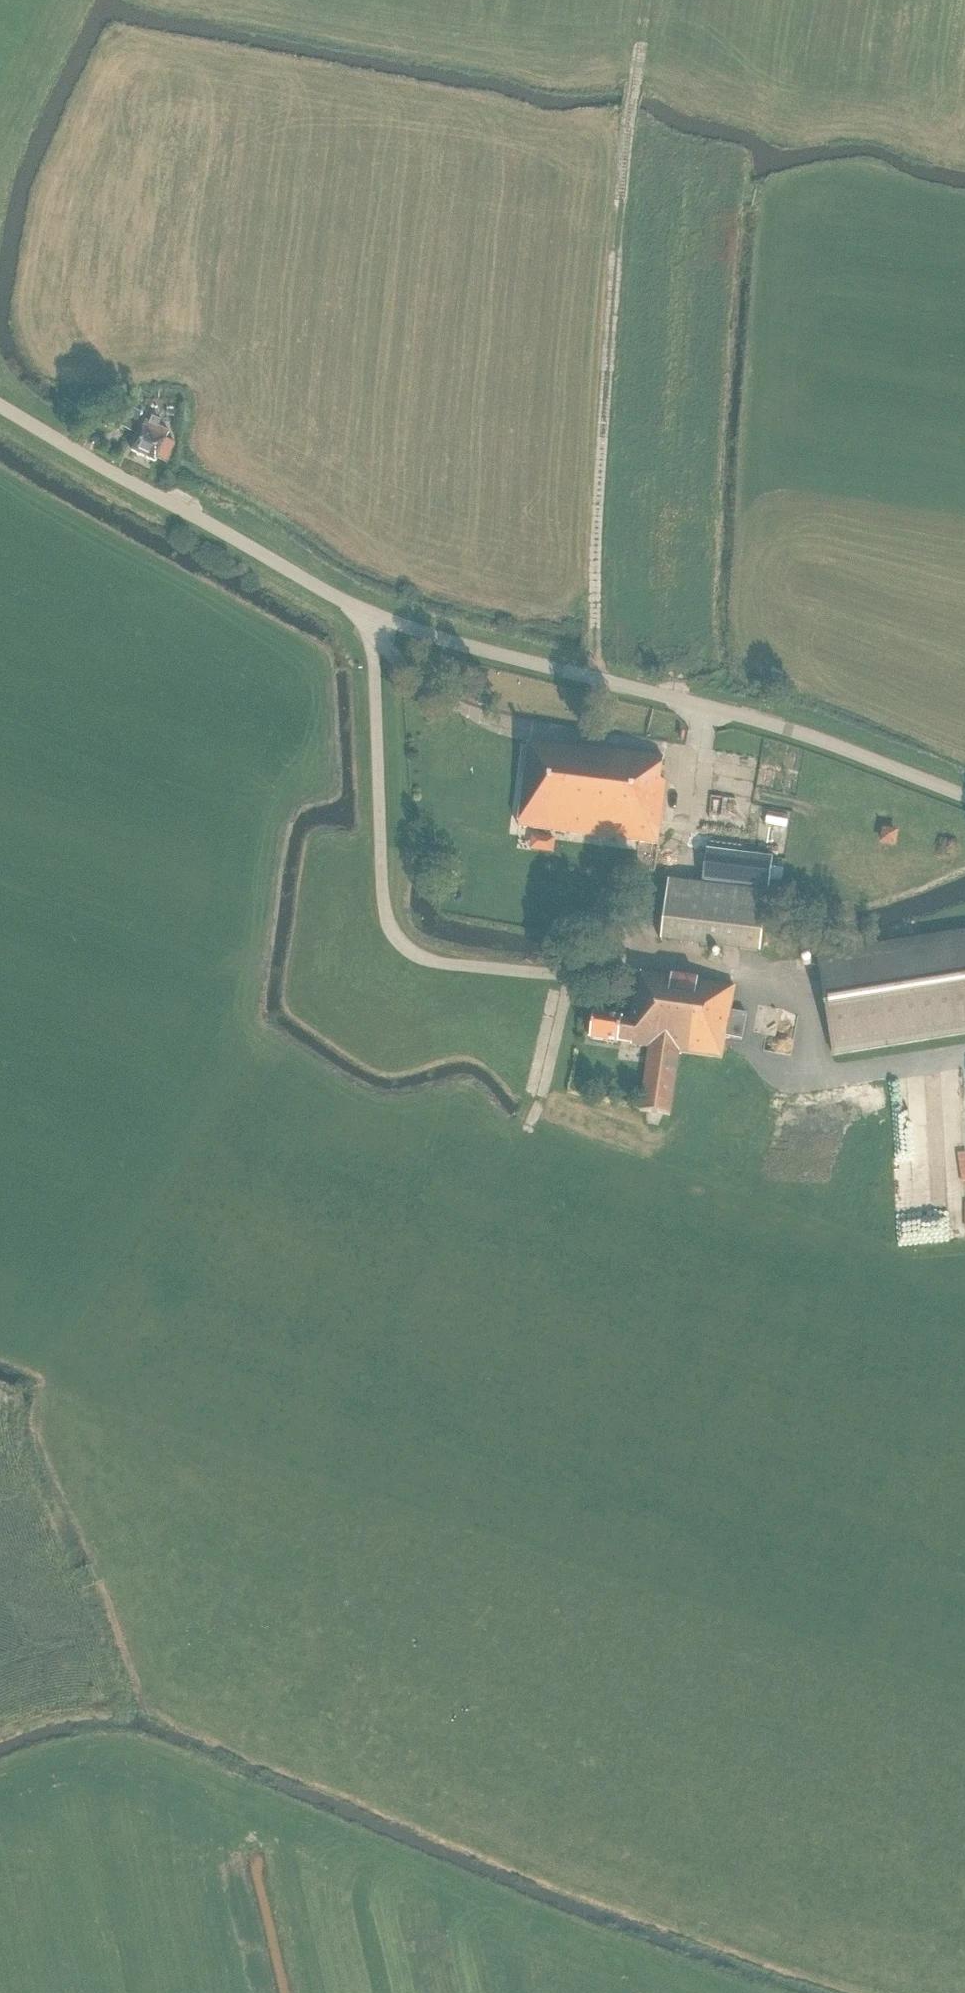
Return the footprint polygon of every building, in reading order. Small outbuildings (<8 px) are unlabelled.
[(133,433),(142,414),(127,407),(118,426),(133,433)] [(132,451),(156,462),(159,454),(167,458),(173,445),(165,442),(169,433),(146,421),(132,451)] [(664,758),(579,747),(579,750),(529,744),(518,826),(613,838),(622,840),(620,858),(646,861),(648,843),(658,844),(666,782),(661,781),(664,758)] [(772,859),(708,850),(704,882),(769,890),(772,859)] [(668,883),(662,943),(762,954),(768,894),(668,883)] [(834,1056),(964,1035),(964,931),(818,954),(834,1056)] [(724,1060),(728,1037),(743,1040),(747,1014),(732,1011),(736,987),(642,972),(639,990),(637,990),(631,1022),(622,1020),(623,1020),(594,1015),(590,1039),(619,1044),(619,1041),(632,1043),(632,1046),(650,1049),(640,1112),(670,1117),(681,1053),(724,1060)]
